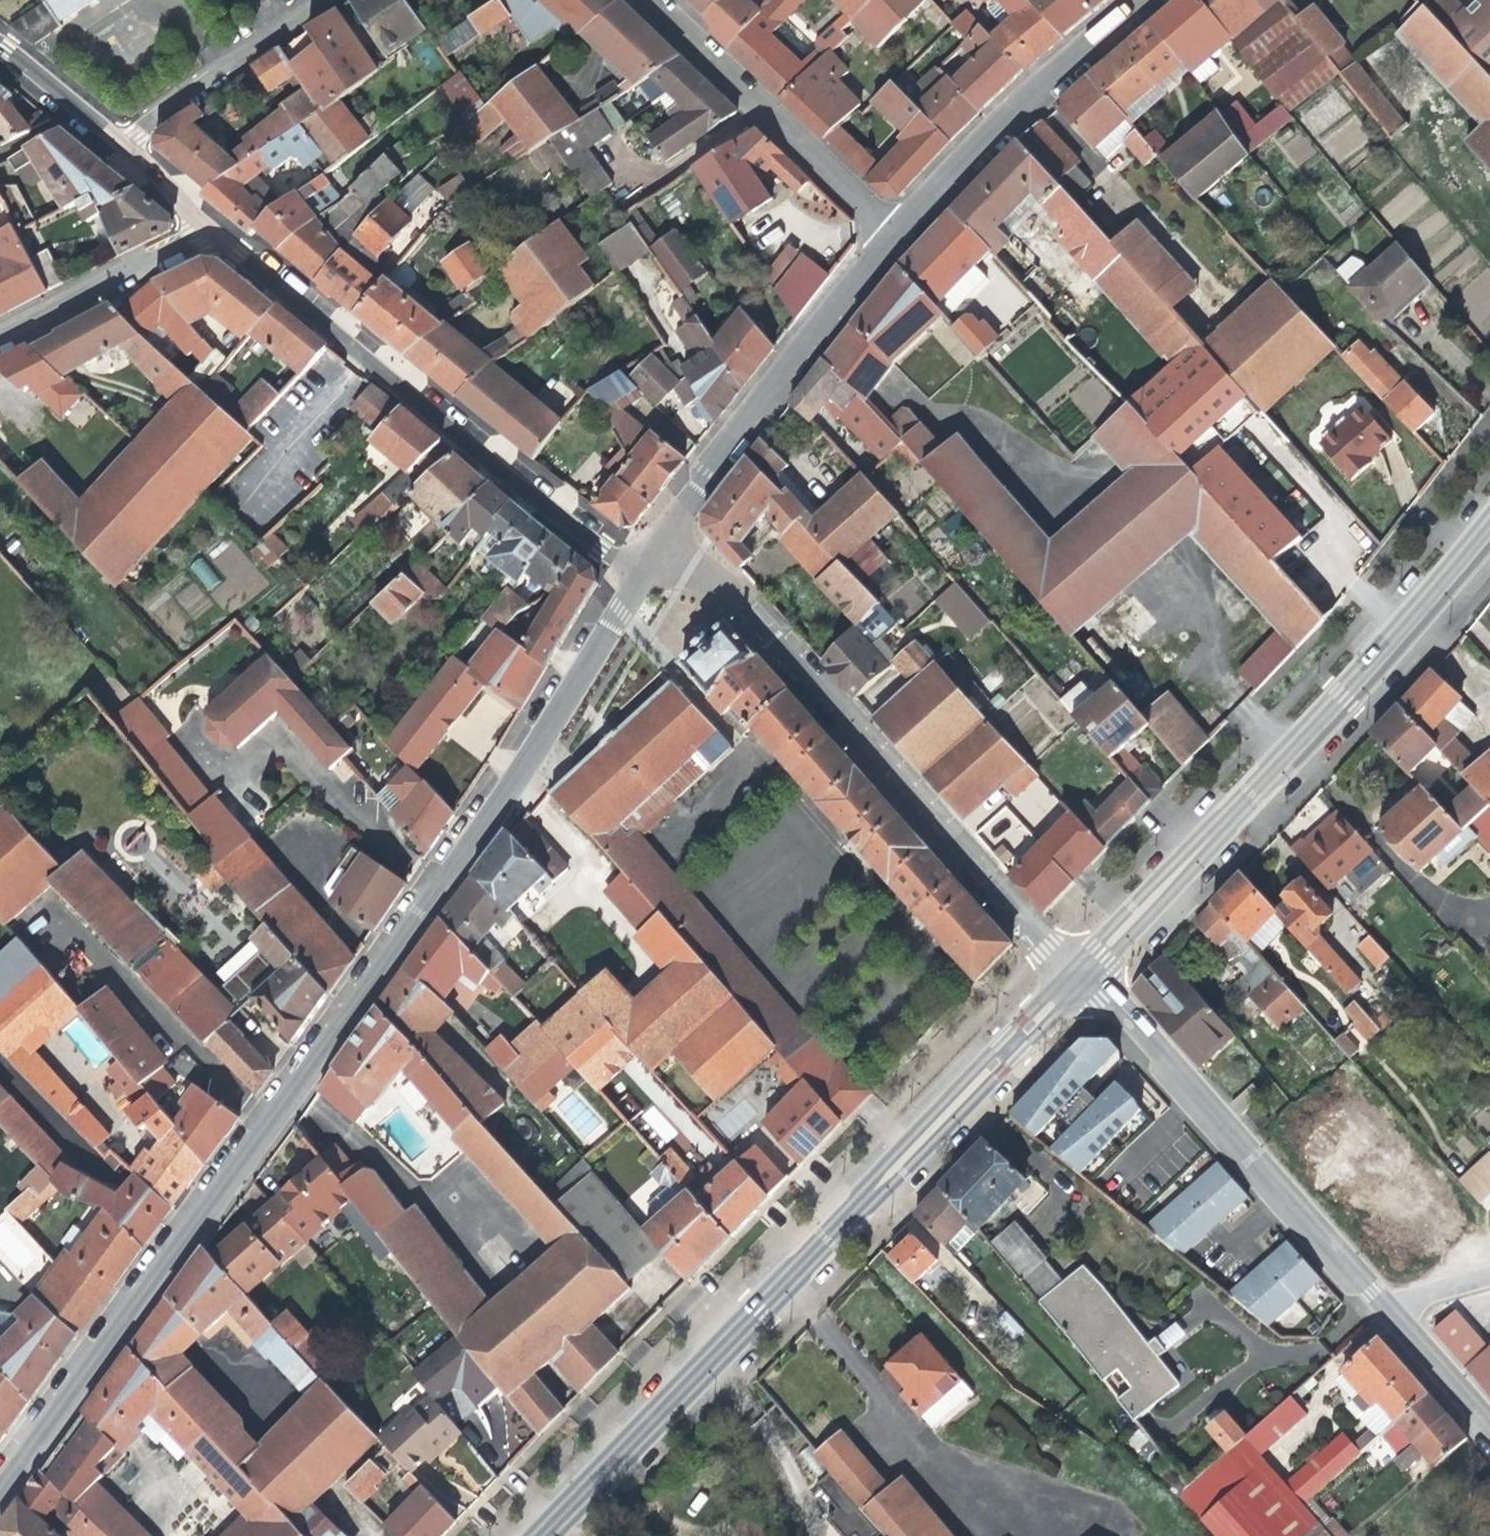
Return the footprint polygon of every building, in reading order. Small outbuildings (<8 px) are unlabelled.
[(49,1),(64,21),(96,0),(48,0),(49,1)] [(410,0),(350,0),(388,58),(430,30),(410,0)] [(513,16),(504,0),(496,0),(472,17),(483,35),(513,16)] [(513,16),(533,45),(571,23),(550,0),(504,0),(513,16)] [(571,23),(592,6),(598,0),(550,0),(571,23)] [(571,23),(582,35),(584,32),(625,2),(623,0),(598,0),(592,6),(571,23)] [(707,18),(723,0),(687,0),(707,18)] [(707,18),(715,27),(740,0),(723,0),(707,18)] [(728,48),(755,19),(763,10),(752,0),(740,0),(715,27),(710,31),(719,40),(728,48)] [(763,10),(766,7),(772,0),(752,0),(763,10)] [(849,15),(854,21),(875,0),(839,0),(838,1),(836,3),(849,15)] [(854,21),(852,23),(876,47),(907,16),(910,19),(929,0),(875,0),(854,21)] [(1030,0),(1000,0),(1014,16),(1004,25),(1038,62),(1053,49),(1064,39),(1030,0)] [(1064,39),(1080,25),(1093,13),(1081,0),(1030,0),(1064,39)] [(1104,4),(1101,0),(1081,0),(1093,13),(1104,4)] [(1182,0),(1175,0),(1169,6),(1210,56),(1220,46),(1182,0)] [(1196,0),(1182,0),(1220,46),(1229,39),(1196,0)] [(1280,0),(1196,0),(1229,39),(1231,41),(1280,0)] [(1339,72),(1328,58),(1280,0),(1231,41),(1278,99),(1290,112),(1339,72)] [(1280,0),(1328,58),(1344,45),(1348,42),(1323,13),(1314,21),(1305,11),(1304,13),(1293,0),(1280,0)] [(1441,31),(1466,8),(1458,0),(1432,0),(1421,11),(1441,31)] [(1466,8),(1441,31),(1489,83),(1489,0),(1474,0),(1466,8)] [(64,21),(49,1),(11,27),(33,45),(66,25),(64,21)] [(647,23),(625,2),(584,32),(608,54),(647,23)] [(1314,21),(1323,13),(1315,4),(1305,11),(1314,21)] [(1153,20),(1193,70),(1210,56),(1169,6),(1160,13),(1153,20)] [(813,52),(766,7),(763,10),(755,19),(770,33),(802,64),(813,52)] [(380,69),(337,8),(307,29),(279,48),(298,75),(307,88),(322,110),(342,96),(380,69)] [(952,26),(968,42),(983,27),(967,11),(952,26)] [(1489,117),(1489,83),(1441,31),(1421,11),(1397,33),(1483,123),(1489,117)] [(852,23),(854,21),(849,15),(838,26),(843,31),(852,23)] [(898,85),(896,83),(935,45),(934,44),(910,19),(907,16),(876,47),(865,57),(895,88),(898,85)] [(483,35),(472,17),(438,41),(449,57),(483,35)] [(742,62),(770,33),(755,19),(728,48),(742,62)] [(1193,70),(1153,20),(1125,44),(1158,85),(1125,114),(1130,119),(1133,123),(1193,70)] [(651,76),(682,57),(663,38),(647,23),(608,54),(610,56),(639,84),(651,76)] [(1038,62),(1004,25),(991,36),(995,40),(1025,69),(1038,62)] [(843,31),(838,26),(821,43),(831,54),(849,37),(843,31)] [(968,42),(952,26),(934,44),(935,45),(950,60),(963,47),(968,42)] [(975,59),(995,40),(991,36),(983,27),(968,42),(963,47),(975,59)] [(762,80),(784,101),(812,74),(802,64),(770,33),(742,62),(762,80)] [(995,40),(975,59),(966,69),(971,73),(996,98),(1012,82),(1025,69),(995,40)] [(802,64),(812,74),(831,54),(821,43),(819,50),(821,52),(817,56),(813,52),(802,64)] [(1110,57),(1089,76),(1125,114),(1158,85),(1125,44),(1110,57)] [(950,60),(935,45),(896,83),(898,85),(910,98),(942,68),(948,62),(950,60)] [(1344,45),(1328,58),(1339,72),(1392,134),(1408,122),(1344,45)] [(253,67),(254,69),(262,80),(271,94),(298,75),(279,48),(253,67)] [(812,74),(784,101),(800,116),(811,127),(831,107),(820,95),(831,85),(828,82),(843,66),(831,54),(812,74)] [(639,84),(610,56),(603,66),(618,81),(595,94),(598,99),(575,111),(581,120),(618,97),(636,85),(639,84)] [(720,92),(682,57),(651,76),(658,82),(679,104),(667,112),(673,121),(650,137),(666,160),(740,111),(720,92)] [(948,62),(942,68),(950,77),(953,80),(960,73),(948,62)] [(575,111),(541,65),(492,102),(508,122),(518,135),(531,152),(553,138),(581,120),(575,111)] [(262,80),(254,69),(247,74),(255,85),(262,80)] [(441,87),(466,121),(488,105),(463,71),(441,87)] [(958,85),(983,111),(996,98),(971,73),(958,85)] [(658,82),(651,76),(639,84),(636,85),(644,91),(658,82)] [(1096,149),(1130,119),(1125,114),(1089,76),(1072,91),(1056,105),(1096,149)] [(968,126),(983,111),(958,85),(953,80),(950,77),(919,107),(952,141),(968,126)] [(7,140),(48,118),(38,110),(24,118),(10,101),(15,97),(6,87),(0,80),(0,131),(7,140)] [(874,108),(887,122),(910,98),(898,85),(895,88),(874,108)] [(322,110),(307,88),(281,105),(284,108),(246,138),(250,143),(233,154),(246,164),(262,152),(301,124),(322,110)] [(199,103),(208,117),(219,109),(210,96),(199,103)] [(322,110),(301,124),(312,139),(331,166),(372,137),(342,96),(322,110)] [(553,138),(585,186),(599,177),(606,172),(591,149),(616,134),(606,116),(623,106),(618,97),(553,138)] [(905,140),(880,166),(866,179),(883,196),(901,194),(923,170),(952,141),(919,107),(910,98),(887,122),(905,140)] [(481,142),(508,122),(492,102),(488,105),(466,121),(437,136),(441,143),(445,150),(474,135),(481,142)] [(179,164),(191,175),(221,144),(198,124),(208,117),(199,103),(156,132),(159,148),(179,164)] [(1254,152),(1219,110),(1161,158),(1204,209),(1215,200),(1217,202),(1231,191),(1221,179),(1254,152)] [(1483,123),(1464,142),(1489,169),(1489,117),(1483,123)] [(1042,118),(1017,141),(1056,185),(1076,164),(1080,161),(1042,118)] [(1123,140),(1136,127),(1133,123),(1130,119),(1099,146),(1106,154),(1123,140)] [(301,124),(262,152),(272,167),(312,139),(301,124)] [(756,127),(735,141),(758,175),(774,162),(785,154),(756,127)] [(1158,154),(1136,127),(1123,140),(1146,166),(1158,154)] [(826,141),(856,169),(870,155),(842,128),(826,141)] [(27,147),(35,160),(65,209),(76,203),(91,196),(82,180),(105,164),(85,148),(62,129),(27,147)] [(332,183),(346,201),(359,191),(354,185),(389,155),(391,158),(398,151),(382,130),(372,137),(331,166),(299,190),(307,202),(332,183)] [(1283,147),(1297,166),(1316,152),(1301,133),(1283,147)] [(492,155),(502,169),(531,152),(518,135),(492,155)] [(758,175),(735,141),(694,168),(732,226),(774,198),(758,175)] [(1034,194),(1039,200),(1056,185),(1017,141),(1000,160),(982,179),(1016,212),(1034,194)] [(221,144),(191,175),(210,190),(246,164),(233,154),(221,144)] [(35,160),(27,147),(7,157),(16,171),(35,160)] [(210,190),(202,195),(216,207),(229,218),(254,197),(245,188),(272,167),(262,152),(246,164),(210,190)] [(813,181),(785,154),(774,162),(803,190),(813,181)] [(389,155),(354,185),(359,191),(369,206),(405,174),(391,158),(389,155)] [(856,169),(866,179),(880,166),(870,155),(856,169)] [(105,164),(82,180),(91,196),(97,208),(134,189),(105,164)] [(1076,164),(1056,185),(1070,200),(1092,182),(1076,164)] [(394,200),(411,216),(431,194),(415,178),(394,200)] [(1032,207),(1039,200),(1034,194),(1016,212),(982,179),(968,194),(1009,237),(1035,211),(1032,207)] [(0,191),(0,194),(5,204),(17,226),(20,232),(35,225),(12,184),(0,191)] [(1085,269),(1111,245),(1070,200),(1056,185),(1039,200),(1063,226),(1055,233),(1053,235),(1085,269)] [(134,189),(97,208),(101,216),(121,254),(171,228),(171,219),(149,201),(134,189)] [(274,211),(252,229),(265,239),(279,250),(322,219),(307,202),(299,190),(274,211)] [(254,197),(229,218),(247,233),(252,229),(274,211),(257,194),(254,197)] [(968,194),(952,212),(990,252),(992,255),(1009,237),(968,194)] [(391,198),(357,236),(382,258),(415,220),(411,216),(394,200),(391,198)] [(1032,207),(1035,211),(1055,233),(1063,226),(1039,200),(1032,207)] [(357,236),(334,209),(322,219),(346,248),(357,236)] [(952,212),(937,228),(976,267),(990,252),(952,212)] [(555,225),(584,264),(592,258),(564,218),(555,225)] [(346,248),(322,219),(279,250),(303,269),(316,280),(346,248)] [(1139,220),(1111,245),(1169,309),(1197,284),(1139,220)] [(638,229),(651,248),(661,241),(648,222),(638,229)] [(500,340),(510,353),(600,286),(589,272),(584,264),(555,225),(509,258),(537,296),(524,304),(515,311),(511,319),(517,327),(500,340)] [(10,311),(28,302),(50,290),(33,257),(20,232),(17,226),(0,234),(0,247),(6,259),(0,262),(0,290),(10,311)] [(918,247),(899,268),(939,305),(976,267),(937,228),(918,247)] [(661,241),(651,248),(682,294),(709,275),(676,231),(661,241)] [(1387,257),(1400,245),(1389,232),(1375,244),(1387,257)] [(378,255),(357,236),(346,248),(367,268),(378,255)] [(449,257),(470,287),(493,270),(472,241),(449,257)] [(1169,309),(1111,245),(1085,269),(1174,367),(1200,343),(1169,309)] [(1400,245),(1387,257),(1353,286),(1382,318),(1402,300),(1416,288),(1422,295),(1435,284),(1400,245)] [(346,248),(316,280),(333,294),(346,304),(372,273),(367,268),(346,248)] [(48,249),(33,257),(50,290),(65,282),(48,249)] [(202,256),(153,281),(180,308),(189,318),(214,306),(233,323),(263,292),(246,278),(221,257),(202,256)] [(600,286),(620,270),(611,256),(589,272),(600,286)] [(806,256),(777,291),(797,320),(816,296),(831,277),(806,256)] [(497,267),(524,304),(537,296),(509,258),(497,267)] [(886,284),(930,331),(948,314),(939,305),(899,268),(886,284)] [(1044,272),(1025,290),(1052,319),(1071,301),(1044,272)] [(372,273),(346,304),(357,313),(383,282),(372,273)] [(480,301),(470,287),(432,313),(389,275),(357,313),(384,335),(407,353),(447,325),(480,301)] [(1228,318),(1200,343),(1265,414),(1308,375),(1336,349),(1272,278),(1228,318)] [(180,308),(153,281),(138,294),(118,313),(141,334),(146,338),(161,325),(166,321),(180,308)] [(868,306),(852,326),(894,366),(930,331),(886,284),(868,306)] [(1197,284),(1169,309),(1200,343),(1228,318),(1197,284)] [(10,311),(0,290),(0,316),(10,311)] [(189,318),(195,324),(213,317),(243,344),(251,334),(278,305),(263,292),(233,323),(214,306),(189,318)] [(735,397),(746,384),(717,343),(685,296),(673,304),(686,326),(675,334),(692,361),(724,411),(735,397)] [(121,345),(141,334),(118,313),(108,304),(80,318),(54,331),(89,364),(121,345)] [(302,325),(278,305),(251,334),(289,366),(316,337),(302,325)] [(166,321),(183,339),(197,326),(195,324),(189,318),(180,308),(166,321)] [(717,343),(746,384),(761,365),(776,346),(745,310),(717,343)] [(1094,312),(1065,338),(1098,373),(1126,348),(1094,312)] [(970,314),(954,328),(981,356),(1001,338),(987,323),(983,327),(974,318),(970,314)] [(653,336),(643,317),(627,327),(638,345),(653,336)] [(161,325),(146,338),(154,346),(168,333),(161,325)] [(447,325),(407,353),(424,367),(460,336),(447,325)] [(197,326),(183,339),(203,361),(218,348),(197,326)] [(868,399),(894,366),(852,326),(823,361),(862,394),(868,399)] [(66,377),(89,364),(56,334),(32,346),(66,377)] [(146,338),(141,334),(121,345),(172,402),(184,414),(149,453),(199,498),(255,438),(247,431),(227,413),(220,406),(204,392),(188,377),(154,346),(146,338)] [(446,384),(459,395),(496,365),(482,353),(460,336),(424,367),(446,384)] [(316,337),(289,366),(299,375),(326,345),(316,337)] [(510,353),(500,340),(482,353),(496,365),(510,353)] [(1362,377),(1385,401),(1403,384),(1362,340),(1344,357),(1362,377)] [(32,346),(29,343),(1,358),(43,399),(66,377),(32,346)] [(1265,414),(1200,343),(1174,367),(1157,381),(1129,407),(1132,411),(1195,480),(1225,453),(1237,442),(1241,438),(1258,456),(1272,443),(1280,452),(1291,443),(1288,440),(1265,414)] [(255,438),(265,447),(346,362),(326,345),(299,375),(281,395),(247,431),(255,438)] [(230,360),(218,348),(203,361),(188,377),(204,392),(218,374),(230,360)] [(1126,348),(1098,373),(1129,407),(1157,381),(1126,348)] [(1336,349),(1308,375),(1334,403),(1362,377),(1344,357),(1336,349)] [(656,356),(635,382),(642,389),(660,406),(674,391),(682,402),(685,407),(701,398),(689,378),(683,381),(656,356)] [(701,398),(715,423),(724,411),(692,361),(682,366),(689,378),(701,398)] [(847,412),(862,394),(823,361),(811,378),(799,393),(822,412),(828,405),(832,400),(837,404),(847,412)] [(538,398),(496,365),(459,395),(483,415),(501,428),(538,398)] [(615,404),(642,389),(635,382),(623,370),(590,388),(603,409),(615,404)] [(218,374),(204,392),(220,406),(235,389),(218,374)] [(247,431),(281,395),(262,378),(227,413),(247,431)] [(1385,401),(1416,434),(1430,421),(1438,414),(1407,380),(1385,401)] [(353,411),(378,433),(401,408),(374,385),(353,411)] [(677,407),(682,402),(674,391),(660,406),(669,414),(677,407)] [(813,422),(822,412),(799,393),(791,403),(813,422)] [(538,398),(501,428),(518,442),(533,425),(548,437),(564,419),(538,398)] [(832,409),(837,404),(832,400),(828,405),(832,409)] [(172,402),(155,420),(136,441),(149,453),(184,414),(172,402)] [(117,424),(136,441),(155,420),(137,403),(117,424)] [(1387,432),(1360,403),(1320,441),(1355,478),(1376,458),(1368,450),(1374,444),(1387,432)] [(615,404),(603,409),(618,434),(628,451),(632,458),(618,476),(653,501),(671,479),(688,457),(615,404)] [(424,426),(401,408),(378,433),(372,439),(411,473),(413,471),(442,441),(424,426)] [(908,446),(929,427),(913,409),(904,408),(888,423),(908,446)] [(1132,411),(1097,442),(1129,477),(1138,469),(1186,521),(1212,498),(1195,480),(1132,411)] [(8,432),(0,423),(0,441),(8,432)] [(947,448),(929,427),(908,446),(926,467),(947,448)] [(22,486),(43,464),(11,430),(8,432),(0,441),(0,462),(22,486)] [(595,452),(610,466),(628,451),(618,434),(595,452)] [(1138,469),(1129,477),(1054,541),(961,436),(952,445),(999,497),(972,520),(1021,576),(1072,637),(1192,535),(1182,525),(1186,521),(1138,469)] [(764,438),(748,458),(774,489),(759,503),(768,513),(786,531),(794,540),(813,523),(776,484),(780,478),(789,466),(764,438)] [(44,463),(43,464),(22,486),(116,587),(199,498),(149,453),(136,441),(108,471),(81,501),(44,463)] [(454,451),(442,441),(413,471),(423,481),(454,451)] [(1225,453),(1304,541),(1314,530),(1237,442),(1225,453)] [(947,448),(926,467),(972,520),(999,497),(952,445),(947,448)] [(468,463),(454,451),(423,481),(408,496),(433,520),(479,472),(468,463)] [(610,466),(618,476),(632,458),(628,451),(610,466)] [(1225,453),(1195,480),(1212,498),(1275,567),(1304,541),(1225,453)] [(774,489),(748,458),(706,511),(706,530),(725,550),(742,569),(756,556),(743,542),(768,513),(759,503),(774,489)] [(257,543),(319,486),(311,477),(299,464),(237,522),(257,543)] [(492,482),(479,472),(433,520),(445,530),(492,482)] [(653,501),(618,476),(596,504),(621,525),(636,522),(645,511),(653,501)] [(899,516),(863,477),(838,500),(817,519),(813,523),(846,559),(848,562),(899,516)] [(780,478),(776,484),(813,523),(817,519),(780,478)] [(506,494),(492,482),(445,530),(461,545),(476,531),(486,539),(490,533),(514,501),(506,494)] [(365,532),(396,507),(385,493),(353,518),(358,525),(354,529),(360,536),(365,532)] [(1182,525),(1192,535),(1280,629),(1299,646),(1323,619),(1275,567),(1212,498),(1186,521),(1182,525)] [(528,512),(514,501),(490,533),(502,543),(528,512)] [(545,525),(528,512),(502,543),(488,559),(519,584),(526,575),(557,536),(545,525)] [(846,559),(813,523),(794,540),(786,531),(778,538),(819,584),(846,559)] [(271,530),(249,550),(266,569),(288,548),(271,530)] [(360,536),(358,537),(365,545),(371,540),(365,532),(360,536)] [(574,549),(557,536),(526,575),(556,598),(583,557),(574,549)] [(202,556),(189,565),(207,591),(220,583),(202,556)] [(556,598),(526,644),(551,660),(577,619),(599,581),(597,568),(583,557),(556,598)] [(848,562),(846,559),(819,584),(859,627),(885,603),(848,562)] [(407,572),(427,592),(439,580),(420,560),(407,572)] [(427,592),(407,572),(372,606),(393,627),(428,593),(427,592)] [(439,580),(427,592),(428,593),(434,598),(443,596),(449,589),(439,580)] [(991,622),(957,583),(942,596),(955,610),(963,603),(977,620),(965,630),(973,638),(991,622)] [(527,604),(509,591),(483,623),(498,633),(503,628),(512,619),(534,605),(530,603),(527,604)] [(859,627),(860,628),(876,645),(902,621),(885,603),(859,627)] [(741,714),(780,676),(730,620),(716,632),(714,631),(692,650),(694,653),(683,663),(733,722),(741,714)] [(498,633),(469,666),(489,680),(485,685),(520,710),(534,688),(551,660),(526,644),(503,628),(498,633)] [(876,645),(860,628),(824,661),(842,681),(857,697),(893,664),(876,645)] [(1299,646),(1280,629),(1240,673),(1259,691),(1299,646)] [(942,660),(922,638),(893,664),(913,686),(942,660)] [(289,702),(302,690),(271,656),(209,712),(237,744),(239,746),(289,702)] [(418,770),(485,685),(489,680),(469,666),(457,656),(389,740),(411,763),(418,770)] [(969,822),(988,805),(1006,788),(1035,762),(994,717),(942,660),(913,686),(876,720),(969,822)] [(1438,745),(1455,725),(1468,711),(1461,702),(1465,697),(1433,668),(1418,685),(1401,704),(1438,745)] [(803,702),(780,676),(741,714),(978,979),(1016,940),(936,851),(865,771),(803,702)] [(614,863),(636,843),(624,829),(651,806),(648,802),(721,734),(675,681),(551,792),(614,863)] [(649,688),(644,681),(633,691),(638,697),(649,688)] [(1143,719),(1114,685),(1076,718),(1114,761),(1135,742),(1151,728),(1143,719)] [(479,751),(515,711),(488,687),(461,717),(483,736),(474,746),(479,751)] [(301,716),(315,704),(302,690),(289,702),(301,716)] [(110,720),(88,693),(69,709),(94,738),(112,722),(110,720)] [(1151,728),(1183,765),(1211,742),(1171,696),(1143,719),(1151,728)] [(354,747),(315,704),(301,716),(292,724),(331,767),(341,759),(354,747)] [(1413,777),(1442,750),(1438,745),(1401,704),(1387,719),(1373,734),(1413,777)] [(220,743),(237,744),(209,712),(208,730),(220,743)] [(1442,750),(1463,772),(1479,758),(1456,734),(1459,730),(1455,725),(1438,745),(1442,750)] [(180,805),(203,786),(163,740),(140,759),(180,805)] [(1479,758),(1463,772),(1489,802),(1489,750),(1489,749),(1479,758)] [(1442,750),(1413,777),(1422,786),(1463,831),(1469,826),(1489,807),(1489,802),(1463,772),(1442,750)] [(1046,774),(1035,762),(1006,788),(1017,800),(1046,774)] [(444,830),(457,811),(418,770),(411,763),(378,799),(428,855),(444,830)] [(1153,798),(1164,787),(1143,766),(1132,777),(1153,798)] [(1129,782),(1112,798),(1132,819),(1147,802),(1129,782)] [(215,850),(236,833),(236,825),(203,786),(180,805),(215,850)] [(1478,835),(1469,826),(1463,831),(1422,786),(1402,805),(1380,825),(1421,870),(1439,854),(1447,863),(1478,835)] [(1059,834),(1089,864),(1111,841),(1079,809),(1068,798),(1058,808),(1064,813),(1072,822),(1059,834)] [(1079,809),(1111,841),(1122,829),(1132,819),(1112,798),(1099,810),(1088,799),(1079,809)] [(0,806),(0,921),(7,928),(55,887),(70,874),(7,800),(0,806)] [(988,805),(969,822),(979,833),(998,816),(988,805)] [(1478,835),(1489,848),(1489,807),(1469,826),(1478,835)] [(1316,832),(1295,851),(1302,859),(1346,820),(1339,812),(1316,832)] [(1064,813),(1027,849),(1036,857),(1043,851),(1073,881),(1089,864),(1059,834),(1072,822),(1064,813)] [(1018,837),(998,816),(979,833),(999,855),(1018,837)] [(523,817),(510,831),(532,854),(546,841),(523,817)] [(1302,859),(1331,890),(1374,851),(1346,820),(1302,859)] [(510,831),(507,828),(494,845),(483,859),(521,902),(551,876),(555,881),(569,867),(546,841),(532,854),(510,831)] [(215,850),(208,856),(213,861),(231,881),(259,913),(287,890),(236,833),(215,850)] [(717,927),(690,950),(693,953),(778,1049),(782,1054),(790,1062),(817,1038),(642,838),(636,843),(614,863),(623,874),(660,916),(665,921),(692,899),(717,927)] [(393,904),(407,884),(354,848),(340,869),(348,874),(330,901),(374,930),(393,904)] [(1062,893),(1073,881),(1043,851),(1036,857),(1027,849),(1008,868),(1048,908),(1062,893)] [(81,864),(231,1020),(237,1009),(91,856),(81,864)] [(521,902),(483,859),(474,871),(477,874),(511,912),(521,902)] [(231,881),(213,861),(198,876),(215,895),(231,881)] [(55,887),(220,1058),(245,1036),(231,1020),(81,864),(70,874),(55,887)] [(348,874),(340,869),(322,895),(330,901),(348,874)] [(1249,943),(1279,915),(1277,913),(1241,873),(1228,887),(1212,903),(1238,930),(1249,943)] [(511,912),(477,874),(464,891),(452,907),(482,939),(485,936),(498,924),(504,930),(516,918),(511,912)] [(604,891),(641,933),(660,916),(623,874),(604,891)] [(1303,941),(1315,931),(1334,913),(1303,880),(1294,888),(1285,896),(1290,902),(1277,913),(1279,915),(1303,941)] [(325,934),(287,890),(259,913),(269,925),(299,957),(325,934)] [(692,899),(665,921),(690,950),(717,927),(692,899)] [(1238,930),(1212,903),(1194,922),(1218,948),(1238,930)] [(473,954),(490,973),(506,959),(485,936),(482,939),(452,907),(443,920),(473,954)] [(668,975),(693,953),(690,950),(665,921),(660,916),(641,933),(635,938),(666,972),(668,975)] [(447,986),(465,965),(473,954),(443,920),(431,937),(416,958),(447,986)] [(256,937),(266,948),(286,970),(254,999),(292,1043),(314,1014),(330,992),(299,957),(269,925),(256,937)] [(1351,994),(1360,986),(1366,981),(1325,936),(1322,939),(1315,931),(1303,941),(1351,994)] [(351,963),(325,934),(299,957),(330,992),(351,963)] [(1377,971),(1391,958),(1370,935),(1356,947),(1377,971)] [(19,943),(0,960),(0,1044),(98,1148),(112,1135),(37,1054),(28,1045),(72,1004),(19,943)] [(286,970),(266,948),(225,985),(245,1007),(254,999),(286,970)] [(778,1049),(693,953),(668,975),(666,972),(635,1001),(636,1002),(612,1025),(641,1057),(653,1071),(674,1052),(719,1101),(778,1049)] [(490,973),(473,954),(465,965),(482,981),(490,973)] [(1237,1034),(1165,956),(1152,968),(1159,975),(1151,983),(1144,975),(1130,988),(1202,1066),(1237,1034)] [(437,1001),(447,986),(416,958),(405,973),(437,1001)] [(506,959),(490,973),(513,998),(529,984),(506,959)] [(529,984),(513,998),(535,1022),(543,1030),(583,993),(554,961),(529,984)] [(1147,972),(1144,975),(1151,983),(1159,975),(1152,968),(1147,972)] [(583,993),(612,1025),(636,1002),(635,1001),(609,970),(583,993)] [(399,981),(437,1016),(428,1025),(436,1033),(453,1015),(437,1001),(405,973),(399,981)] [(1306,1008),(1277,974),(1264,985),(1252,996),(1281,1029),(1306,1008)] [(418,1055),(436,1033),(428,1025),(437,1016),(399,981),(389,994),(378,1011),(418,1055)] [(110,986),(79,1012),(121,1060),(139,1081),(145,1088),(174,1063),(110,986)] [(1360,986),(1351,994),(1363,1007),(1372,999),(1360,986)] [(583,993),(543,1030),(544,1032),(578,1069),(627,1123),(629,1126),(656,1101),(628,1069),(641,1057),(612,1025),(583,993)] [(79,1012),(72,1004),(28,1045),(37,1054),(79,1012)] [(1383,1033),(1362,1008),(1350,1019),(1371,1043),(1383,1033)] [(350,1049),(339,1065),(376,1103),(403,1072),(418,1055),(378,1011),(350,1049)] [(543,1030),(535,1022),(511,1044),(520,1053),(544,1032),(543,1030)] [(536,1107),(578,1069),(544,1032),(520,1053),(511,1044),(502,1034),(485,1050),(536,1107)] [(436,1033),(418,1055),(479,1123),(505,1103),(436,1033)] [(1336,1041),(1352,1059),(1362,1051),(1346,1033),(1336,1041)] [(275,1068),(245,1036),(220,1058),(255,1094),(275,1068)] [(808,1083),(842,1121),(873,1090),(844,1061),(841,1064),(817,1038),(790,1062),(808,1083)] [(1082,1039),(1010,1115),(1036,1136),(1057,1114),(1083,1086),(1103,1066),(1118,1049),(1110,1039),(1082,1039)] [(771,1063),(798,1092),(808,1083),(790,1062),(782,1054),(771,1063)] [(460,1138),(479,1123),(418,1055),(403,1072),(460,1138)] [(139,1081),(121,1060),(108,1071),(125,1093),(139,1081)] [(376,1103),(339,1065),(319,1092),(357,1124),(376,1103)] [(145,1088),(139,1081),(125,1093),(135,1106),(149,1094),(145,1088)] [(67,1198),(69,1166),(69,1158),(0,1082),(0,1124),(67,1198)] [(1118,1082),(1100,1101),(1073,1129),(1053,1150),(1081,1172),(1141,1109),(1135,1098),(1118,1082)] [(762,1128),(799,1165),(827,1137),(842,1121),(808,1083),(798,1092),(762,1128)] [(1233,1102),(1244,1115),(1265,1097),(1253,1084),(1233,1102)] [(180,1130),(207,1160),(225,1135),(239,1116),(197,1086),(182,1107),(192,1115),(180,1130)] [(1100,1101),(1083,1086),(1057,1114),(1073,1129),(1100,1101)] [(150,1127),(161,1141),(165,1146),(180,1130),(149,1094),(129,1113),(131,1116),(145,1131),(150,1127)] [(656,1105),(645,1112),(662,1141),(674,1135),(656,1105)] [(1269,1120),(1261,1111),(1252,1119),(1260,1128),(1269,1120)] [(150,1127),(145,1131),(131,1116),(129,1120),(152,1154),(161,1141),(150,1127)] [(543,1194),(479,1123),(460,1138),(456,1141),(551,1249),(493,1301),(484,1309),(406,1212),(372,1170),(367,1169),(364,1171),(342,1188),(354,1203),(392,1250),(436,1305),(462,1337),(503,1389),(511,1399),(536,1376),(552,1361),(593,1323),(630,1289),(624,1282),(543,1194)] [(165,1146),(161,1141),(152,1154),(138,1173),(173,1206),(190,1183),(207,1160),(180,1130),(165,1146)] [(941,1187),(980,1233),(1030,1182),(987,1139),(961,1166),(941,1187)] [(321,1162),(342,1188),(364,1171),(341,1142),(319,1159),(321,1162)] [(657,1161),(681,1179),(692,1165),(668,1147),(657,1161)] [(112,1149),(105,1156),(118,1169),(125,1161),(112,1149)] [(757,1149),(738,1166),(768,1199),(784,1181),(757,1149)] [(1463,1180),(1484,1204),(1489,1198),(1489,1156),(1463,1180)] [(645,1232),(584,1159),(543,1194),(624,1282),(643,1266),(661,1251),(645,1232)] [(304,1244),(342,1213),(354,1203),(342,1188),(321,1162),(294,1185),(271,1206),(304,1244)] [(1219,1162),(1148,1226),(1183,1255),(1195,1243),(1204,1235),(1198,1229),(1219,1210),(1225,1216),(1234,1208),(1248,1194),(1219,1162)] [(696,1200),(730,1238),(751,1216),(768,1199),(738,1166),(736,1163),(696,1200)] [(105,1212),(120,1194),(69,1166),(67,1198),(105,1212)] [(173,1206),(138,1173),(127,1186),(165,1219),(173,1206)] [(1035,1187),(1030,1182),(998,1215),(1003,1220),(1035,1187)] [(127,1186),(120,1194),(105,1212),(146,1242),(156,1229),(165,1219),(127,1186)] [(52,1198),(45,1191),(39,1196),(31,1188),(6,1210),(21,1226),(52,1198)] [(657,1222),(700,1270),(718,1250),(730,1238),(696,1200),(689,1192),(657,1222)] [(392,1250),(354,1203),(342,1213),(380,1260),(392,1250)] [(406,1212),(484,1309),(493,1301),(417,1205),(406,1212)] [(245,1229),(213,1257),(247,1294),(267,1276),(304,1244),(271,1206),(245,1229)] [(1204,1235),(1225,1216),(1219,1210),(1198,1229),(1204,1235)] [(146,1242),(105,1212),(73,1256),(114,1286),(130,1264),(146,1242)] [(1018,1220),(990,1245),(1137,1422),(1171,1394),(1129,1342),(1137,1336),(1125,1321),(1117,1327),(1075,1275),(1064,1283),(1045,1262),(1049,1258),(1018,1220)] [(645,1232),(661,1251),(688,1282),(700,1270),(657,1222),(645,1232)] [(902,1247),(890,1258),(915,1283),(937,1262),(913,1236),(902,1247)] [(1321,1277),(1289,1241),(1282,1247),(1275,1253),(1282,1259),(1261,1278),(1255,1272),(1245,1282),(1232,1294),(1270,1325),(1321,1277)] [(228,1313),(247,1294),(213,1257),(205,1249),(185,1275),(169,1297),(204,1334),(228,1313)] [(104,1301),(114,1286),(73,1256),(66,1251),(56,1266),(104,1301)] [(1282,1259),(1275,1253),(1255,1272),(1261,1278),(1282,1259)] [(56,1266),(35,1295),(83,1330),(104,1301),(56,1266)] [(1129,1342),(1171,1394),(1178,1388),(1183,1384),(1087,1266),(1075,1275),(1117,1327),(1125,1321),(1137,1336),(1129,1342)] [(276,1286),(267,1276),(247,1294),(255,1303),(276,1286)] [(255,1303),(247,1294),(228,1313),(256,1343),(252,1346),(267,1362),(269,1360),(290,1342),(274,1325),(259,1308),(255,1303)] [(274,1325),(290,1311),(276,1294),(259,1308),(274,1325)] [(83,1330),(35,1295),(16,1316),(22,1323),(62,1358),(83,1330)] [(185,1354),(204,1334),(169,1297),(133,1348),(170,1389),(196,1366),(185,1354)] [(1489,1351),(1489,1349),(1453,1308),(1431,1328),(1455,1354),(1469,1370),(1489,1351)] [(290,1342),(294,1346),(309,1333),(290,1311),(274,1325),(290,1342)] [(22,1323),(16,1316),(2,1326),(0,1323),(0,1338),(4,1339),(22,1323)] [(0,1345),(0,1369),(30,1401),(62,1358),(22,1323),(4,1339),(0,1345)] [(620,1352),(593,1323),(552,1361),(581,1394),(620,1352)] [(309,1333),(294,1346),(317,1372),(337,1354),(314,1328),(309,1333)] [(462,1337),(416,1374),(438,1403),(439,1404),(454,1392),(459,1388),(466,1389),(481,1407),(503,1389),(462,1337)] [(1379,1402),(1412,1372),(1398,1357),(1381,1337),(1341,1372),(1342,1373),(1372,1407),(1379,1402)] [(973,1391),(926,1338),(910,1352),(884,1375),(897,1390),(899,1388),(933,1426),(973,1391)] [(269,1360),(306,1399),(324,1379),(317,1372),(294,1346),(290,1342),(269,1360)] [(294,1524),(170,1389),(133,1348),(119,1367),(104,1388),(141,1428),(154,1416),(256,1526),(246,1535),(305,1535),(294,1524)] [(1469,1370),(1487,1389),(1489,1386),(1489,1351),(1469,1370)] [(315,1502),(378,1439),(376,1437),(357,1416),(324,1379),(306,1399),(261,1445),(248,1431),(243,1418),(196,1366),(170,1389),(294,1524),(315,1502)] [(0,1369),(0,1443),(8,1431),(30,1401),(0,1369)] [(1398,1423),(1432,1394),(1423,1385),(1412,1372),(1379,1402),(1398,1423)] [(1359,1419),(1372,1407),(1342,1373),(1336,1380),(1352,1398),(1345,1404),(1359,1419)] [(536,1376),(511,1399),(540,1436),(566,1409),(536,1376)] [(141,1428),(104,1388),(85,1413),(126,1456),(147,1435),(141,1428)] [(1205,1427),(1208,1424),(1178,1388),(1171,1394),(1137,1422),(1189,1484),(1226,1452),(1205,1427)] [(1182,1490),(1205,1519),(1270,1462),(1262,1452),(1307,1411),(1292,1393),(1248,1432),(1226,1452),(1189,1484),(1182,1490)] [(1417,1445),(1450,1416),(1443,1408),(1432,1394),(1398,1423),(1417,1445)] [(439,1404),(438,1403),(413,1425),(408,1421),(383,1444),(386,1448),(401,1465),(410,1473),(425,1460),(435,1451),(439,1455),(462,1434),(439,1404)] [(1205,1427),(1226,1452),(1248,1432),(1227,1409),(1208,1424),(1205,1427)] [(41,1474),(75,1508),(99,1483),(126,1456),(85,1413),(75,1428),(51,1461),(41,1474)] [(1461,1443),(1469,1437),(1463,1430),(1450,1416),(1417,1445),(1425,1454),(1435,1465),(1437,1464),(1461,1443)] [(1145,1460),(1158,1448),(1139,1428),(1127,1441),(1145,1460)] [(832,1472),(847,1489),(873,1466),(842,1431),(816,1453),(832,1472)] [(1363,1453),(1344,1431),(1286,1481),(1305,1503),(1313,1496),(1363,1453)] [(1461,1443),(1437,1464),(1489,1530),(1489,1529),(1489,1480),(1488,1478),(1461,1443)] [(1425,1454),(1417,1445),(1395,1463),(1403,1472),(1425,1454)] [(401,1465),(386,1448),(346,1487),(366,1507),(383,1489),(379,1485),(401,1465)] [(435,1459),(439,1455),(435,1451),(425,1460),(429,1465),(435,1459)] [(1270,1462),(1205,1519),(1219,1535),(1333,1535),(1323,1525),(1305,1503),(1286,1481),(1270,1462)] [(847,1489),(865,1510),(883,1532),(887,1535),(910,1535),(923,1525),(891,1487),(873,1466),(847,1489)] [(883,1532),(865,1510),(847,1489),(832,1472),(817,1485),(837,1510),(830,1516),(847,1535),(856,1535),(858,1534),(860,1535),(878,1535),(883,1532)] [(455,1523),(425,1490),(410,1473),(400,1483),(415,1499),(386,1528),(394,1535),(443,1535),(455,1523)] [(27,1494),(52,1516),(69,1530),(83,1516),(75,1508),(41,1474),(27,1494)] [(904,1476),(891,1487),(923,1525),(910,1535),(956,1535),(904,1476)] [(99,1483),(75,1508),(83,1516),(103,1535),(154,1535),(99,1483)] [(52,1516),(27,1494),(0,1532),(0,1535),(65,1535),(47,1521),(52,1516)] [(1313,1496),(1305,1503),(1323,1525),(1331,1518),(1313,1496)] [(305,1535),(347,1535),(315,1502),(294,1524),(305,1535)] [(256,1526),(245,1515),(224,1535),(246,1535),(256,1526)] [(83,1516),(69,1530),(74,1535),(103,1535),(83,1516)]
